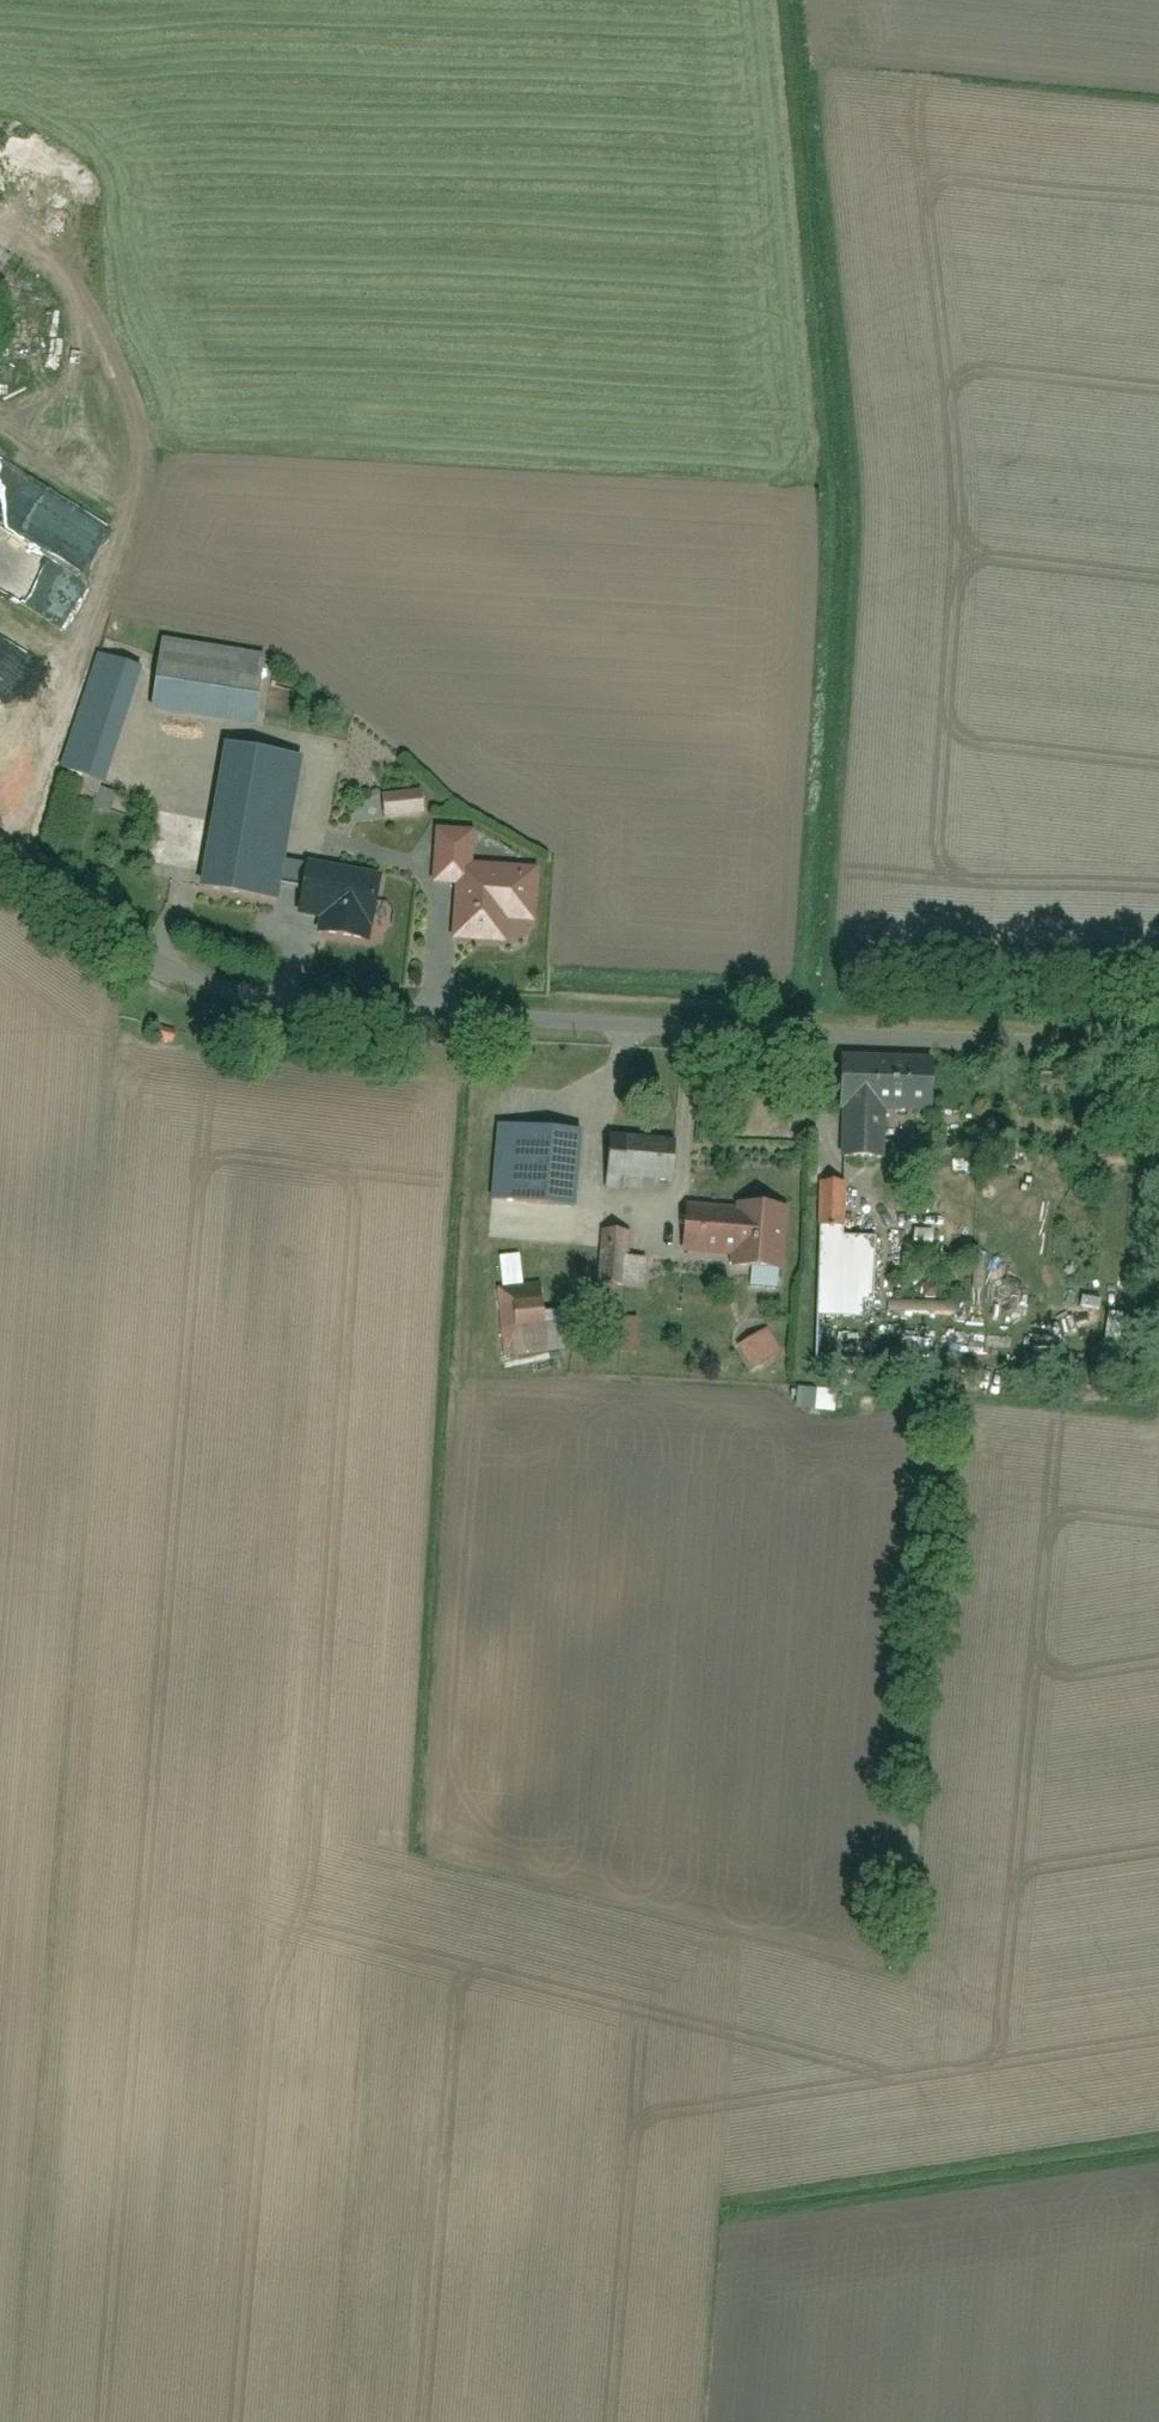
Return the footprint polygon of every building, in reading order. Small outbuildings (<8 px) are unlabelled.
[(165,644),(149,715),(256,739),(272,668),(165,644)] [(143,679),(104,666),(70,769),(109,782),(143,679)] [(300,758),(229,745),(203,889),(276,902),(279,884),(305,889),(309,867),(281,863),(300,758)] [(387,817),(423,813),(421,793),(385,797),(387,817)] [(305,889),(301,911),(326,916),(323,932),(369,941),(380,880),(309,867),(305,889)] [(530,919),(533,873),(462,868),(457,936),(502,940),(504,917),(530,919)] [(937,1060),(844,1055),(839,1163),(875,1165),(877,1119),(934,1122),(937,1060)] [(589,1206),(593,1144),(514,1139),(510,1200),(589,1206)] [(697,1149),(617,1144),(614,1183),(694,1188),(697,1149)] [(819,1195),(819,1245),(818,1301),(875,1302),(876,1246),(842,1246),(843,1196),(819,1195)] [(778,1270),(784,1209),(742,1205),(741,1211),(687,1206),(683,1250),(737,1256),(736,1266),(778,1270)] [(629,1239),(581,1236),(578,1287),(638,1292),(640,1264),(627,1263),(629,1239)] [(516,1318),(517,1352),(580,1351),(579,1316),(516,1318)] [(635,1323),(621,1322),(620,1345),(633,1346),(635,1323)] [(763,1337),(735,1357),(748,1374),(775,1354),(763,1337)]
